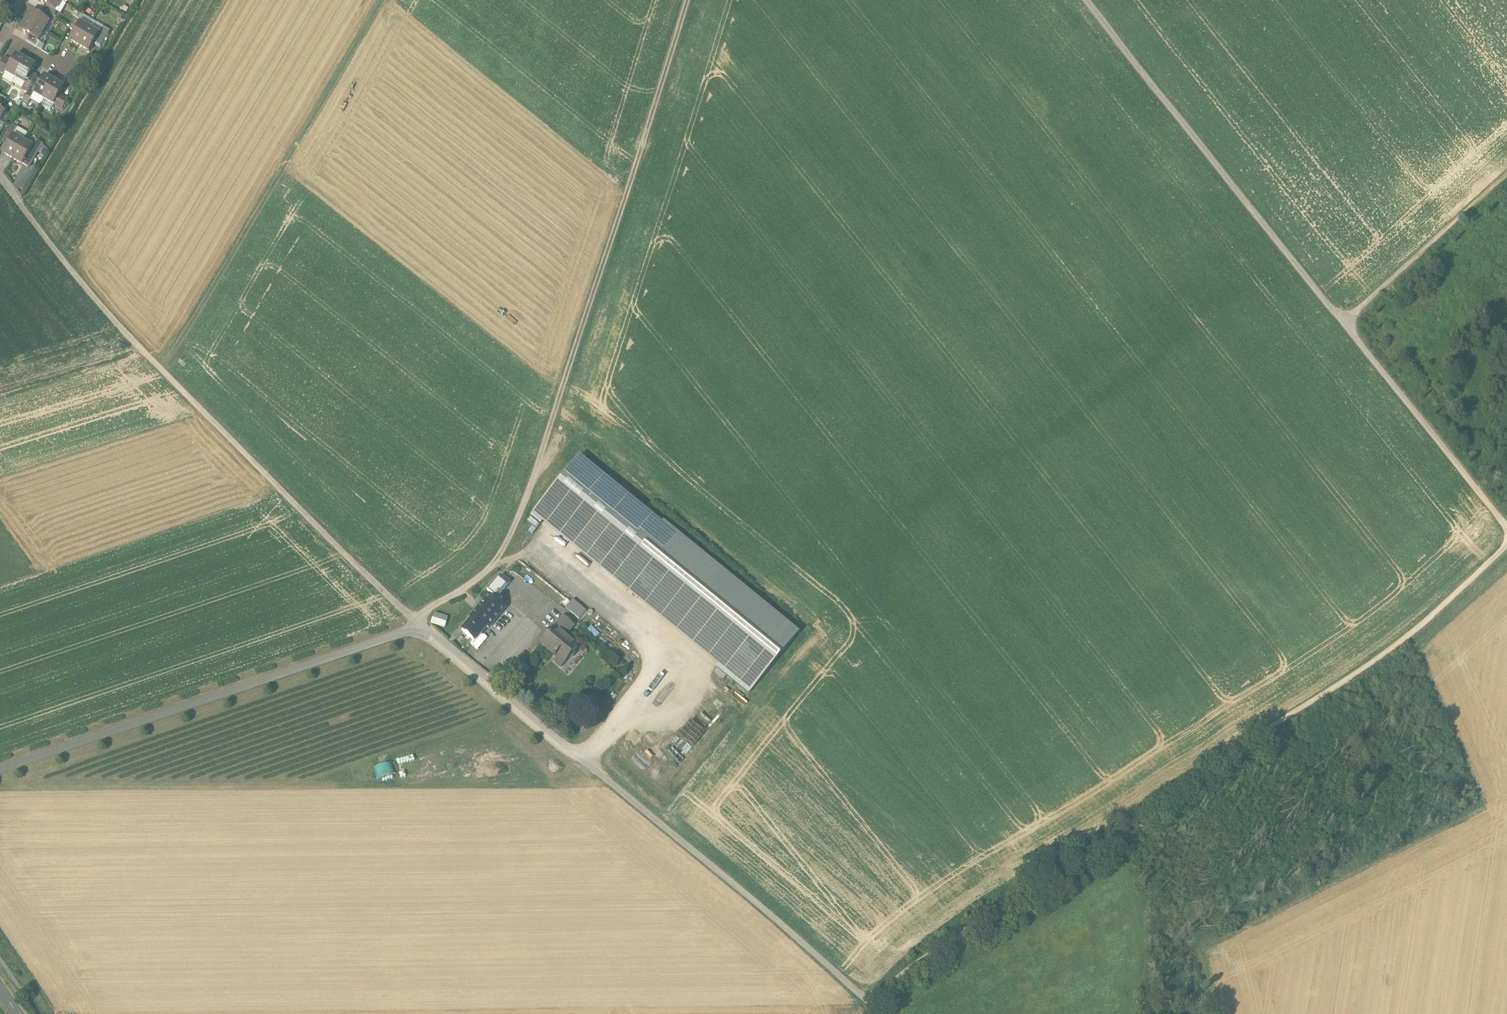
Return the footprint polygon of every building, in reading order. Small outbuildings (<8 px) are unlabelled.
[(60,0),(38,0),(45,4),(55,10),(56,10),(61,0),(60,0)] [(55,10),(45,4),(42,10),(57,19),(61,13),(56,10),(55,10)] [(57,19),(42,10),(39,15),(49,21),(54,24),(57,19)] [(39,15),(32,11),(26,21),(44,31),(49,21),(39,15)] [(79,12),(70,28),(75,31),(80,22),(84,15),(79,12)] [(44,31),(26,21),(20,31),(29,36),(38,41),(44,31)] [(90,28),(80,22),(75,31),(70,39),(80,45),(90,28)] [(100,34),(95,42),(98,44),(100,46),(109,30),(103,27),(100,34)] [(100,34),(90,28),(80,45),(89,51),(95,42),(100,34)] [(38,41),(29,36),(26,41),(42,50),(45,45),(38,41)] [(12,62),(6,72),(16,78),(26,60),(16,55),(12,62)] [(0,64),(0,71),(5,74),(6,72),(12,62),(4,58),(0,64)] [(26,60),(16,78),(25,83),(26,83),(32,73),(36,66),(26,60)] [(32,73),(26,83),(25,83),(22,88),(28,91),(35,79),(37,76),(32,73)] [(41,82),(34,93),(44,99),(54,81),(44,76),(41,82)] [(28,91),(26,94),(32,98),(34,93),(41,82),(35,79),(28,91)] [(54,81),(44,99),(54,104),(60,94),(64,87),(54,81)] [(68,99),(60,94),(54,104),(62,109),(68,99)] [(54,104),(44,99),(41,105),(50,111),(54,104)] [(12,126),(3,142),(8,145),(13,136),(17,129),(12,126)] [(32,145),(35,139),(27,135),(24,141),(32,145)] [(8,145),(3,153),(13,159),(23,142),(13,136),(8,145)] [(42,144),(37,141),(33,147),(33,148),(27,158),(32,162),(42,144)] [(23,142),(13,159),(23,165),(27,158),(33,148),(33,147),(23,142)] [(798,633),(580,457),(533,514),(751,691),(798,633)] [(487,591),(490,594),(496,599),(510,582),(501,575),(487,591)] [(496,599),(490,594),(472,615),(474,616),(462,630),(475,640),(481,632),(487,626),(488,628),(506,607),(496,599)] [(586,610),(573,599),(566,607),(579,618),(586,610)] [(448,617),(435,613),(431,623),(445,627),(448,617)] [(555,626),(566,636),(574,626),(564,617),(555,626)] [(566,636),(555,626),(540,644),(556,658),(553,662),(560,668),(579,647),(566,636)] [(488,638),(481,632),(475,640),(471,644),(478,650),(488,638)] [(622,652),(624,645),(614,642),(612,649),(622,652)] [(525,673),(530,666),(523,662),(518,668),(525,673)] [(693,720),(679,734),(692,746),(706,731),(693,720)] [(641,747),(632,753),(643,767),(652,761),(641,747)] [(377,777),(396,771),(393,760),(374,765),(377,777)]
